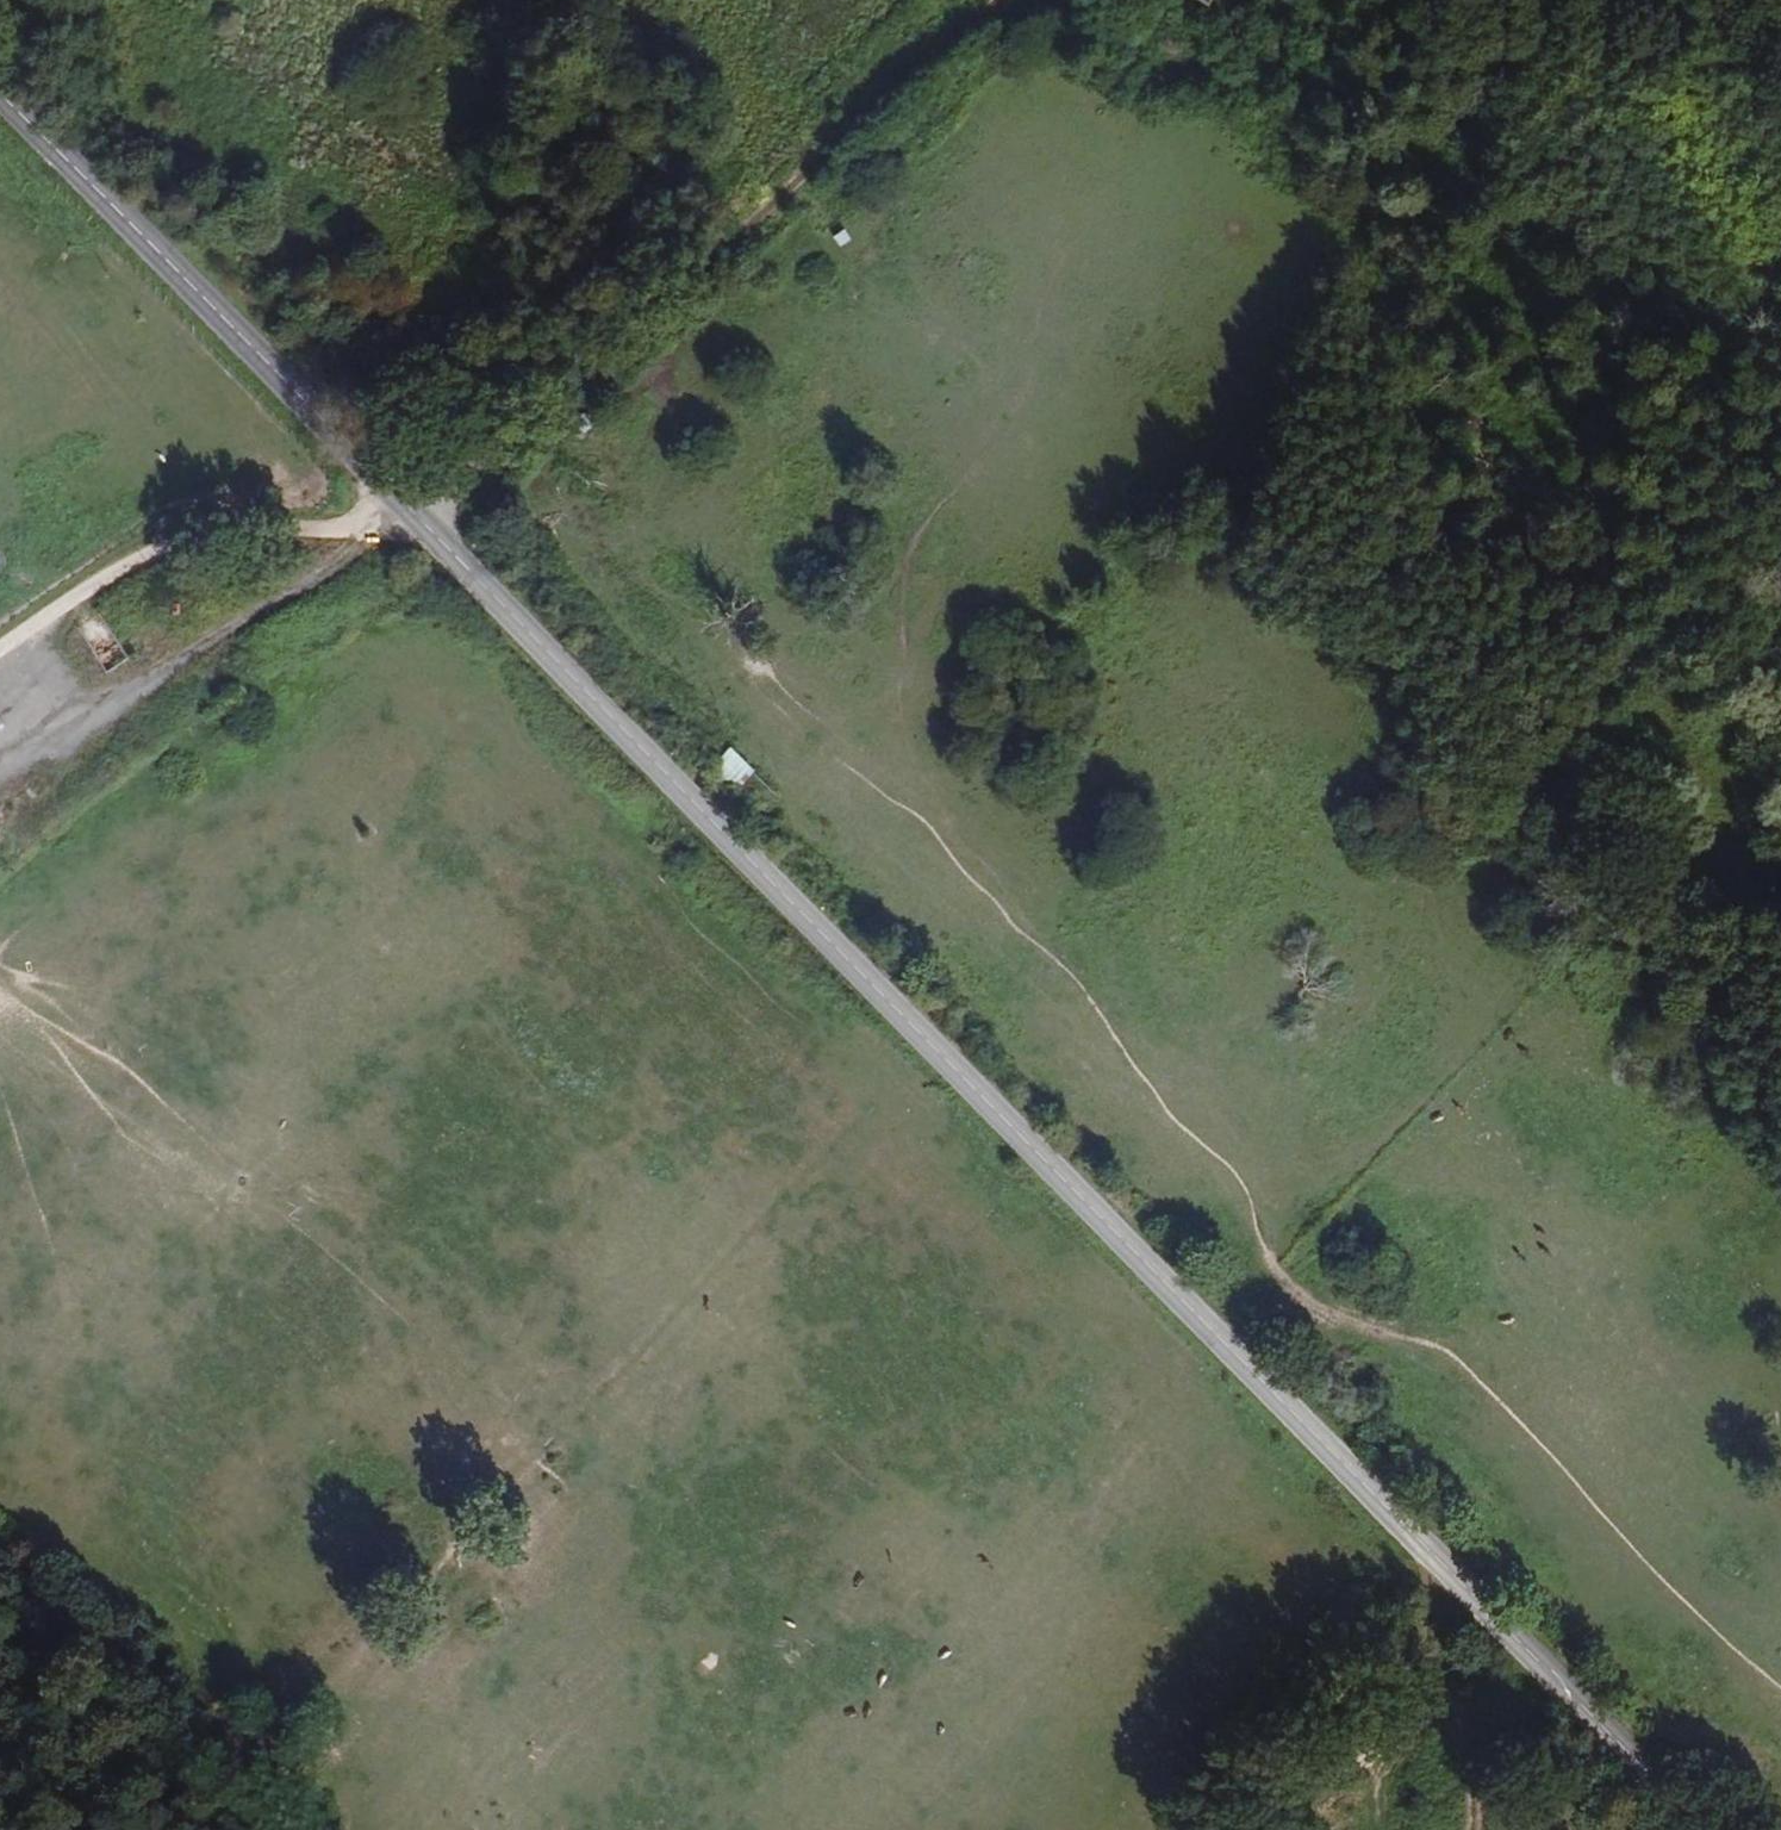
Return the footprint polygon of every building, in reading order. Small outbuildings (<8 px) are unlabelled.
[(1206,9),(1213,13),(1223,0),(1191,0),(1206,9)] [(733,746),(715,764),(739,787),(757,770),(733,746)]
